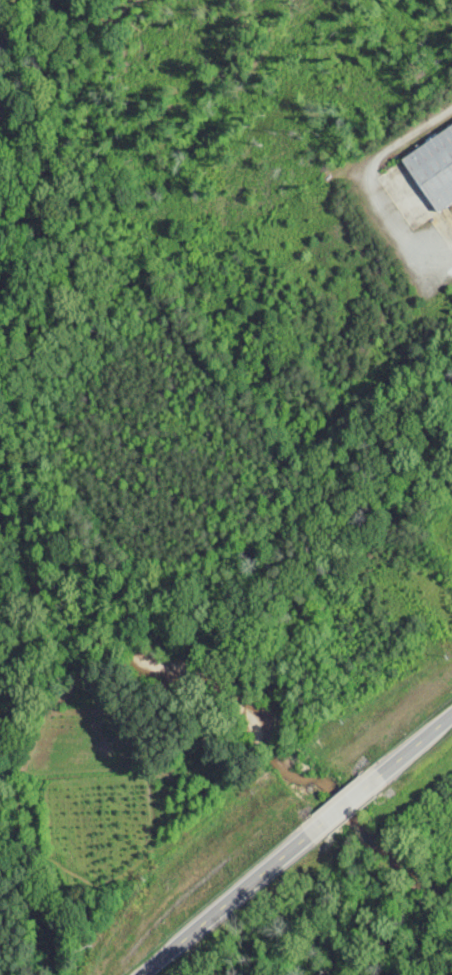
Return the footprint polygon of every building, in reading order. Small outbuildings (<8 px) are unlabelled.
[(385,145),(419,200),(451,180),(451,104),(385,145)]
